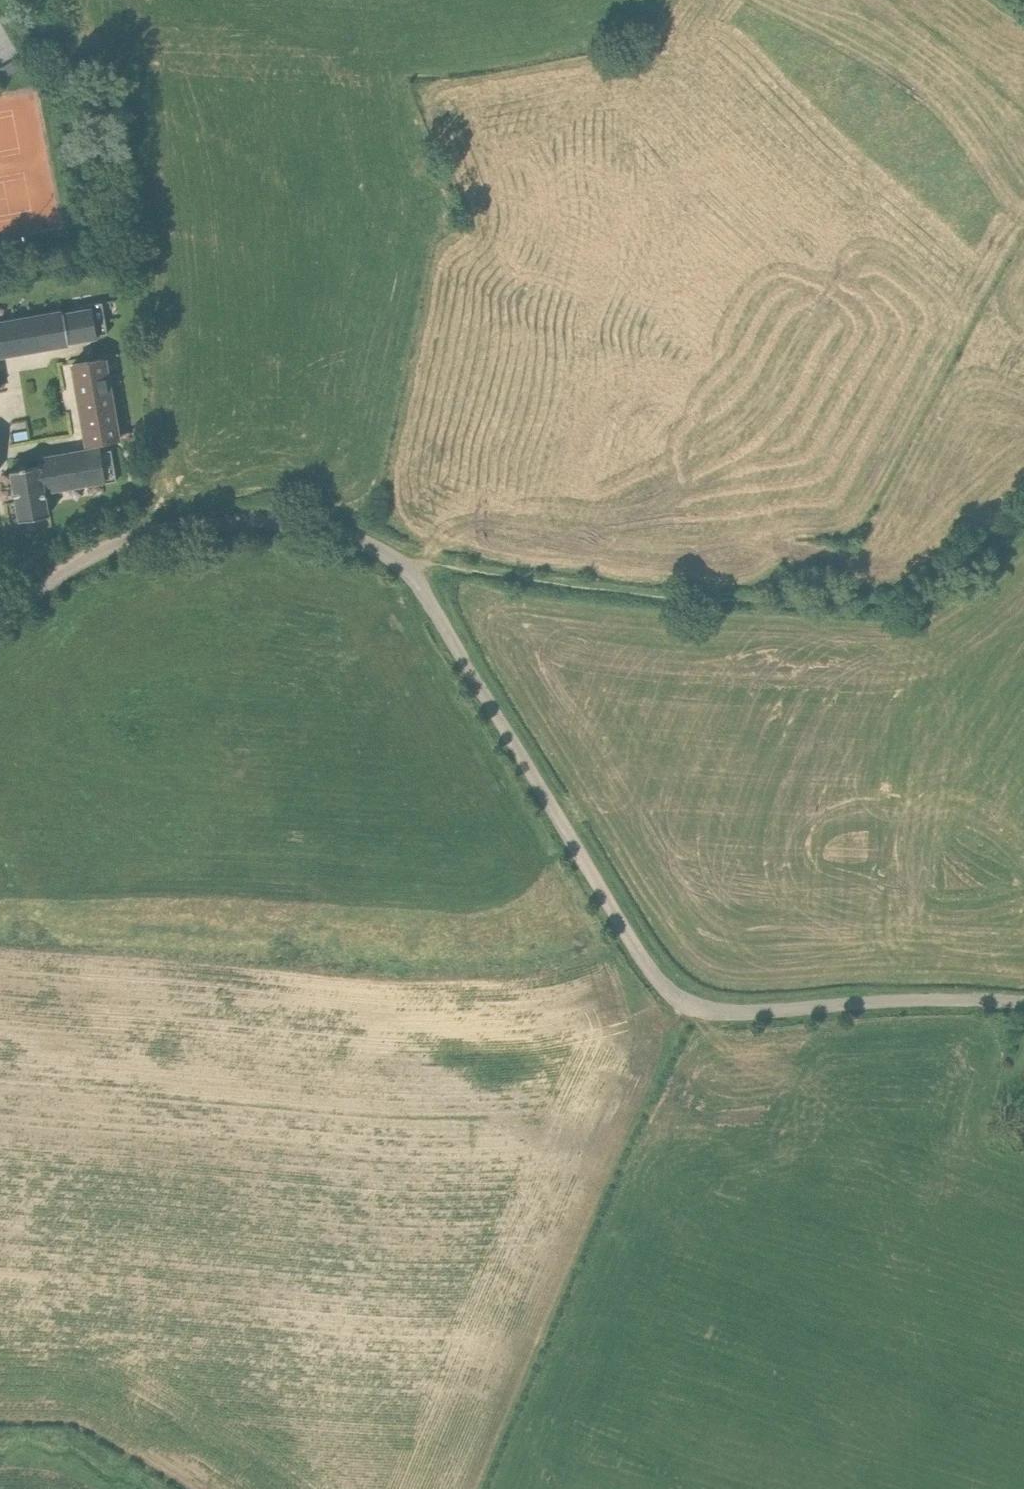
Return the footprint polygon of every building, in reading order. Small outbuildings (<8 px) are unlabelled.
[(4,76),(25,64),(18,53),(0,64),(0,69),(4,76)] [(93,336),(108,333),(104,314),(103,305),(63,312),(68,342),(93,338),(93,336)] [(52,345),(68,342),(63,312),(47,315),(52,345)] [(36,348),(52,345),(47,315),(31,318),(36,348)] [(20,351),(36,348),(31,318),(14,320),(20,351)] [(20,351),(14,320),(0,323),(0,333),(4,354),(20,351)] [(73,363),(76,379),(107,374),(104,358),(93,359),(73,363)] [(79,396),(110,390),(107,374),(76,379),(79,396)] [(82,412),(112,407),(110,390),(79,396),(82,412)] [(85,429),(115,423),(112,407),(82,412),(85,429)] [(87,445),(107,441),(118,439),(115,423),(85,429),(87,445)] [(117,478),(115,468),(111,449),(96,451),(96,449),(70,454),(75,485),(117,478)] [(59,488),(75,485),(70,454),(53,456),(59,488)] [(14,469),(35,465),(33,456),(13,459),(14,469)] [(45,491),(59,488),(53,456),(38,459),(39,464),(41,464),(43,477),(45,491)] [(45,491),(43,477),(41,464),(39,464),(35,465),(14,469),(10,470),(18,520),(38,516),(49,514),(45,491)]
